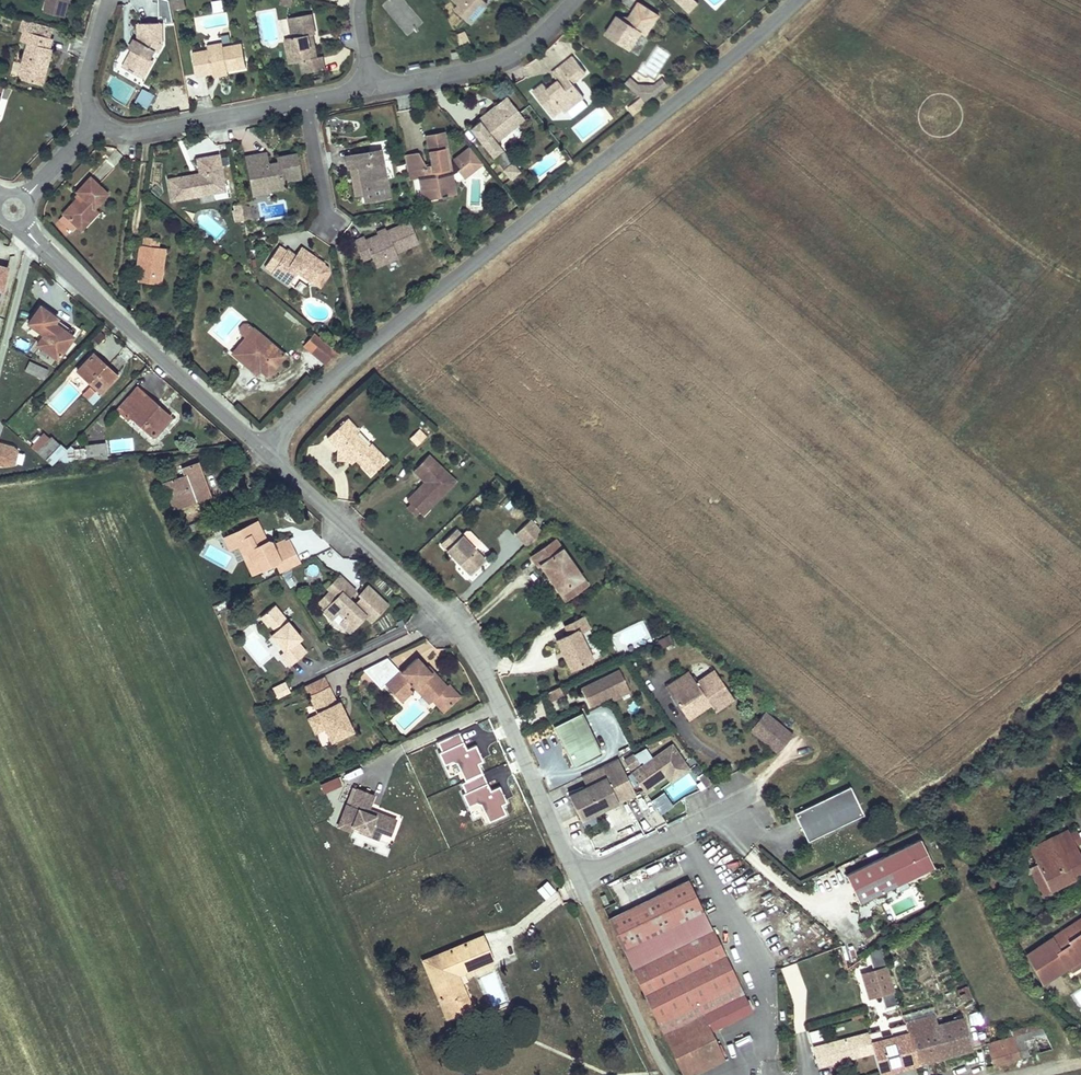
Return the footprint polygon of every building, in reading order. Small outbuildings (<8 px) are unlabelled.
[(45,12),(65,17),(69,0),(48,0),(45,12)] [(170,0),(161,0),(160,19),(165,19),(166,23),(174,21),(170,0)] [(184,0),(174,0),(176,10),(185,9),(184,0)] [(403,0),(388,0),(381,6),(408,36),(423,23),(403,0)] [(459,6),(456,10),(470,23),(488,3),(484,0),(453,0),(459,6)] [(690,13),(698,3),(695,0),(676,0),(690,13)] [(646,35),(659,15),(639,3),(630,17),(627,22),(618,16),(607,34),(631,49),(642,32),(646,35)] [(315,34),(311,14),(289,18),(293,38),(286,39),(289,53),(295,52),(297,62),(301,62),(304,74),(325,70),(322,57),(317,58),(315,47),(311,48),(308,36),(312,35),(315,34)] [(43,85),(49,64),(46,63),(47,60),(50,60),(53,50),(50,49),(53,39),(50,38),(53,27),(24,19),(21,30),(25,31),(22,41),(29,43),(19,78),(43,85)] [(150,59),(155,51),(158,52),(163,44),(162,23),(138,24),(139,40),(136,40),(134,42),(133,45),(135,47),(124,66),(135,72),(139,64),(149,70),(153,61),(150,59)] [(469,44),(464,32),(455,36),(461,48),(469,44)] [(247,68),(242,43),(223,47),(208,50),(192,53),(197,77),(213,74),(213,72),(227,69),(227,71),(228,71),(247,68)] [(297,62),(295,52),(289,53),(291,64),(297,62)] [(565,113),(584,97),(573,84),(586,73),(573,57),(560,68),(568,79),(559,86),(556,83),(548,90),(544,84),(533,92),(553,117),(562,110),(565,113)] [(145,77),(148,71),(149,70),(139,64),(135,72),(145,77)] [(568,79),(560,68),(553,73),(559,81),(556,83),(559,86),(568,79)] [(228,75),(228,71),(227,71),(227,69),(213,72),(213,74),(213,78),(228,75)] [(550,75),(542,81),(547,88),(555,81),(550,75)] [(640,96),(641,88),(640,88),(637,85),(635,87),(631,83),(632,81),(633,81),(630,78),(625,84),(646,102),(653,96),(640,96)] [(653,96),(664,87),(660,81),(653,87),(653,86),(640,85),(640,88),(641,88),(640,96),(653,96)] [(148,101),(153,94),(143,88),(139,96),(148,101)] [(146,106),(148,101),(139,96),(136,100),(146,106)] [(498,141),(524,120),(506,97),(495,105),(498,108),(480,122),(479,121),(479,122),(470,129),(493,157),(502,150),(498,144),(498,141)] [(640,98),(638,100),(644,108),(646,105),(640,98)] [(638,100),(628,108),(634,115),(644,108),(638,100)] [(480,122),(498,108),(495,105),(477,120),(479,122),(479,121),(480,122)] [(445,141),(444,133),(426,136),(427,144),(445,141)] [(451,172),(450,162),(448,162),(447,158),(449,157),(445,141),(427,144),(431,165),(432,168),(426,169),(418,153),(404,156),(409,180),(419,178),(422,191),(435,188),(437,198),(441,197),(442,199),(447,198),(446,196),(456,194),(453,179),(451,180),(449,173),(451,172)] [(483,164),(470,147),(457,157),(464,166),(468,163),(474,170),(483,164)] [(389,197),(382,159),(381,150),(346,157),(348,169),(350,168),(359,167),(363,194),(365,202),(389,197)] [(300,179),(295,154),(277,157),(278,162),(268,164),(266,153),(246,157),(252,188),(264,186),(270,190),(284,188),(283,182),(300,179)] [(215,193),(214,186),(223,184),(218,155),(197,159),(200,174),(194,175),(195,177),(191,178),(190,175),(169,179),(172,200),(215,193)] [(474,170),(468,163),(464,166),(457,157),(454,160),(460,168),(457,170),(464,179),(474,170)] [(511,180),(520,172),(512,163),(503,170),(511,180)] [(363,194),(359,167),(350,168),(355,195),(363,194)] [(77,227),(95,208),(108,194),(90,177),(76,192),(80,195),(63,213),(77,227)] [(225,191),(223,184),(214,186),(215,193),(225,191)] [(270,190),(264,186),(252,188),(253,196),(267,193),(270,190)] [(437,198),(435,188),(422,191),(424,200),(437,198)] [(241,205),(241,204),(235,205),(236,210),(234,211),(236,222),(244,220),(242,208),(241,205)] [(251,219),(248,207),(242,208),(244,220),(251,219)] [(81,231),(99,212),(95,208),(77,227),(81,231)] [(396,252),(419,243),(409,221),(386,232),(387,234),(379,237),(378,235),(366,241),(364,237),(354,242),(363,261),(372,257),(373,260),(384,256),(386,263),(398,258),(396,252)] [(387,234),(386,232),(385,229),(377,232),(378,235),(379,237),(387,234)] [(160,285),(165,248),(158,247),(159,239),(144,237),(143,245),(140,245),(137,265),(140,266),(140,271),(138,282),(160,285)] [(277,265),(286,251),(279,246),(269,260),(277,265)] [(299,258),(305,250),(301,247),(295,256),(299,258)] [(289,285),(297,273),(312,282),(325,264),(305,250),(299,258),(295,256),(287,250),(286,251),(277,265),(269,260),(265,266),(272,272),(271,273),(289,285)] [(386,263),(384,256),(373,260),(376,267),(386,263)] [(57,358),(72,337),(69,335),(48,320),(52,315),(40,307),(29,323),(45,334),(38,344),(57,358)] [(72,330),(52,315),(48,320),(69,335),(72,330)] [(285,355),(248,324),(243,324),(240,328),(241,333),(246,338),(233,353),(241,361),(245,357),(260,369),(267,376),(285,355)] [(99,331),(92,339),(98,344),(106,336),(99,331)] [(320,359),(331,346),(314,333),(304,346),(320,359)] [(326,364),(337,351),(331,346),(320,359),(326,364)] [(116,377),(100,363),(101,362),(93,354),(77,371),(101,393),(116,377)] [(260,369),(245,357),(241,361),(256,374),(260,369)] [(101,362),(100,363),(116,377),(119,374),(104,359),(101,362)] [(44,379),(48,369),(30,361),(26,370),(44,379)] [(87,399),(94,391),(90,387),(82,394),(87,399)] [(159,411),(162,409),(137,388),(118,410),(127,418),(130,416),(132,413),(145,425),(143,427),(153,436),(168,419),(159,411)] [(170,417),(162,409),(159,411),(168,419),(170,417)] [(145,425),(132,413),(130,416),(143,427),(145,425)] [(347,419),(327,438),(337,448),(349,461),(353,457),(356,460),(371,476),(386,460),(371,444),(368,447),(356,434),(359,431),(347,419)] [(427,436),(419,429),(409,438),(411,440),(418,433),(424,440),(427,436)] [(43,432),(30,446),(52,465),(66,451),(51,436),(49,438),(43,432)] [(417,446),(424,440),(418,433),(411,440),(417,446)] [(108,459),(106,442),(85,445),(85,448),(87,461),(108,459)] [(22,464),(24,455),(17,453),(17,451),(13,447),(0,444),(0,464),(3,465),(14,464),(14,462),(22,464)] [(87,461),(85,448),(74,449),(75,459),(78,458),(78,462),(87,461)] [(337,460),(349,461),(337,448),(337,460)] [(428,455),(413,471),(426,483),(428,485),(422,490),(421,489),(408,502),(410,503),(419,512),(422,515),(455,481),(428,455)] [(210,496),(198,463),(182,469),(185,476),(172,480),(181,506),(210,496)] [(172,480),(163,484),(174,509),(181,506),(172,480)] [(293,502),(299,508),(304,503),(297,497),(293,502)] [(419,512),(410,503),(406,507),(416,517),(419,512)] [(542,532),(530,520),(524,525),(530,531),(521,539),(527,546),(542,532)] [(267,542),(257,522),(255,523),(260,533),(257,540),(264,543),(267,542)] [(274,549),(271,542),(268,541),(267,542),(264,543),(257,540),(260,533),(255,523),(224,538),(229,549),(238,545),(242,554),(248,551),(253,562),(257,560),(262,570),(276,563),(281,573),(300,564),(295,553),(280,560),(274,549)] [(521,539),(530,531),(524,525),(515,534),(521,539)] [(485,560),(475,549),(480,545),(480,541),(470,531),(466,531),(462,535),(456,529),(441,543),(453,557),(456,555),(462,562),(460,564),(470,575),(485,560)] [(295,553),(288,539),(276,545),(277,548),(274,549),(280,560),(295,553)] [(583,579),(555,540),(531,557),(538,567),(540,565),(561,595),(583,579)] [(262,570),(257,560),(253,562),(248,551),(242,554),(252,575),(262,570)] [(462,562),(456,555),(453,557),(460,564),(462,562)] [(371,622),(388,604),(367,586),(359,595),(361,597),(355,604),(351,601),(349,603),(346,600),(348,598),(355,591),(339,576),(327,589),(330,591),(337,597),(326,608),(323,611),(332,619),(338,612),(343,617),(344,620),(340,623),(350,632),(365,616),(371,622)] [(565,600),(587,585),(583,579),(561,595),(565,600)] [(326,608),(337,597),(330,591),(320,602),(326,608)] [(301,638),(291,626),(289,627),(286,623),(287,622),(274,605),(260,617),(268,626),(270,625),(276,631),(271,635),(284,651),(280,655),(289,666),(306,652),(297,641),(301,638)] [(591,628),(586,617),(581,619),(586,630),(591,628)] [(592,659),(579,633),(586,630),(581,619),(565,627),(569,634),(557,640),(571,670),(592,659)] [(659,639),(656,634),(648,637),(651,643),(659,639)] [(671,644),(667,636),(658,641),(662,648),(671,644)] [(447,686),(433,671),(431,673),(426,668),(417,658),(401,672),(400,671),(399,672),(386,659),(363,670),(381,689),(385,685),(397,698),(408,687),(412,684),(416,689),(420,684),(434,699),(436,697),(447,709),(460,697),(449,684),(447,686)] [(702,688),(719,677),(713,669),(695,682),(699,688),(702,688)] [(630,691),(620,670),(581,689),(590,706),(611,696),(620,692),(621,695),(630,691)] [(695,682),(688,671),(665,687),(681,710),(693,712),(708,702),(711,705),(716,713),(734,700),(719,677),(702,688),(699,688),(695,682)] [(328,686),(323,676),(305,685),(310,695),(328,686)] [(290,693),(285,683),(280,685),(282,687),(274,691),(278,699),(290,693)] [(434,699),(420,684),(416,689),(429,703),(433,700),(434,699)] [(353,731),(347,718),(345,719),(342,713),(344,712),(339,701),(337,703),(329,686),(328,686),(310,695),(309,696),(318,714),(308,718),(315,733),(325,729),(331,742),(353,731)] [(401,702),(412,692),(408,687),(397,698),(401,702)] [(547,693),(551,702),(564,696),(560,687),(547,693)] [(447,709),(436,697),(434,699),(433,700),(443,712),(447,709)] [(541,701),(526,707),(532,723),(547,717),(541,701)] [(688,720),(711,705),(708,702),(693,712),(681,710),(688,720)] [(602,753),(581,712),(553,725),(573,767),(602,753)] [(793,735),(764,712),(750,730),(778,753),(793,735)] [(467,750),(459,733),(439,742),(443,751),(439,753),(445,766),(457,760),(466,781),(462,783),(466,792),(463,793),(469,806),(480,801),(474,788),(487,783),(478,764),(483,762),(476,746),(467,750)] [(685,763),(672,745),(632,773),(646,793),(653,787),(652,786),(666,776),(685,763)] [(639,763),(634,754),(624,760),(630,769),(639,763)] [(625,799),(635,794),(618,759),(582,777),(587,787),(569,795),(581,820),(618,802),(613,792),(620,789),(625,799)] [(671,782),(689,770),(685,763),(666,776),(671,782)] [(712,783),(705,773),(698,778),(705,788),(712,783)] [(337,779),(318,785),(321,794),(340,789),(337,779)] [(808,842),(864,815),(851,786),(794,813),(797,819),(801,817),(806,826),(801,828),(808,842)] [(390,835),(396,819),(376,812),(374,815),(370,814),(372,810),(368,809),(374,795),(357,789),(350,806),(346,805),(338,826),(350,831),(352,826),(360,829),(369,832),(371,827),(381,831),(390,835)] [(625,799),(620,789),(613,792),(618,802),(625,799)] [(660,816),(673,806),(663,793),(650,802),(660,816)] [(806,826),(801,817),(797,819),(801,828),(806,826)] [(378,839),(381,831),(371,827),(369,832),(360,829),(359,832),(378,839)] [(1076,829),(1069,833),(1075,847),(1080,844),(1080,839),(1076,829)] [(1080,875),(1080,858),(1075,847),(1069,833),(1067,830),(1029,849),(1037,864),(1050,891),(1075,878),(1080,875)] [(859,902),(921,872),(915,859),(927,853),(920,839),(846,875),(859,902)] [(921,872),(933,867),(927,853),(915,859),(921,872)] [(1050,891),(1037,864),(1029,868),(1042,895),(1050,891)] [(688,880),(608,919),(683,1074),(693,1074),(724,1060),(722,1055),(725,1054),(721,1045),(718,1046),(711,1032),(752,1012),(688,880)] [(547,881),(536,891),(545,900),(555,891),(547,881)] [(599,896),(603,905),(608,903),(604,894),(599,896)] [(1073,923),(1073,924),(1027,954),(1043,984),(1069,967),(1080,959),(1080,918),(1073,923)] [(457,975),(492,960),(482,937),(437,956),(440,963),(427,969),(442,1004),(447,1002),(452,1015),(470,1007),(460,984),(456,986),(452,977),(457,975)] [(899,1004),(881,945),(868,953),(873,969),(861,973),(869,999),(881,996),(885,1008),(899,1004)] [(440,963),(437,956),(424,961),(427,969),(440,963)] [(1080,968),(1080,959),(1069,967),(1073,973),(1080,968)] [(460,984),(457,975),(452,977),(456,986),(460,984)] [(967,986),(957,990),(961,1001),(971,997),(967,986)] [(452,1015),(447,1002),(442,1004),(447,1017),(452,1015)] [(999,1021),(996,1010),(980,1014),(983,1025),(999,1021)] [(972,1049),(963,1018),(938,1025),(935,1015),(905,1023),(917,1064),(972,1049)] [(917,1064),(905,1023),(889,1027),(891,1034),(881,1036),(880,1030),(868,1033),(874,1052),(879,1070),(890,1067),(889,1064),(899,1062),(901,1068),(917,1064)] [(993,1065),(1051,1047),(1042,1028),(1014,1036),(1013,1032),(1012,1032),(1011,1030),(1008,1031),(1010,1037),(987,1044),(993,1065)] [(874,1052),(868,1033),(813,1048),(818,1067),(874,1052)] [(880,1074),(901,1068),(899,1062),(889,1064),(890,1067),(879,1070),(880,1074)]
